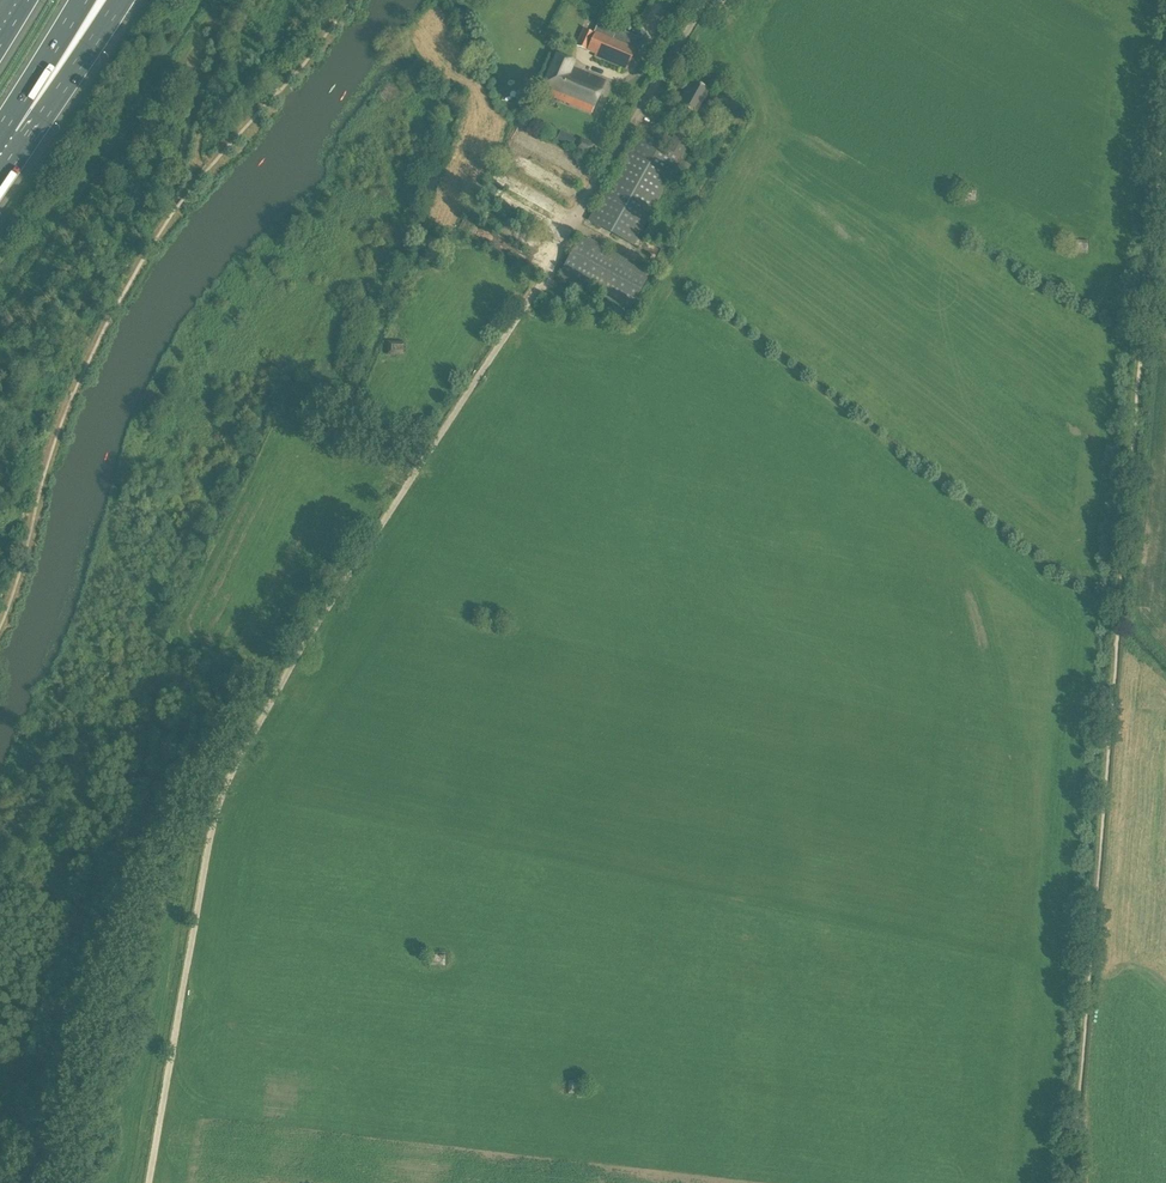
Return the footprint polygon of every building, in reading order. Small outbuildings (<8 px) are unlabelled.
[(627,69),(640,38),(599,21),(594,33),(584,28),(576,45),(595,54),(594,56),(627,69)] [(556,54),(540,92),(592,113),(605,81),(572,68),(575,61),(556,54)] [(692,80),(678,105),(696,115),(710,90),(692,80)] [(557,138),(571,146),(575,138),(561,131),(557,138)] [(691,166),(679,161),(681,158),(690,141),(675,133),(666,150),(638,134),(590,219),(634,244),(673,172),(684,178),(691,166)] [(594,145),(581,139),(576,149),(588,155),(594,145)] [(499,183),(515,190),(520,179),(504,173),(499,183)] [(959,203),(976,204),(976,191),(960,190),(959,203)] [(578,241),(561,272),(629,310),(647,279),(578,241)] [(1072,257),(1089,257),(1089,244),(1073,243),(1072,257)] [(420,259),(437,259),(437,246),(420,246),(420,259)] [(573,311),(589,312),(590,298),(574,297),(573,311)] [(387,354),(404,355),(404,342),(388,341),(387,354)] [(499,617),(483,616),(482,629),(499,630),(499,617)] [(428,963),(444,964),(445,951),(428,950),(428,963)] [(566,1092),(583,1092),(583,1079),(567,1078),(566,1092)]
